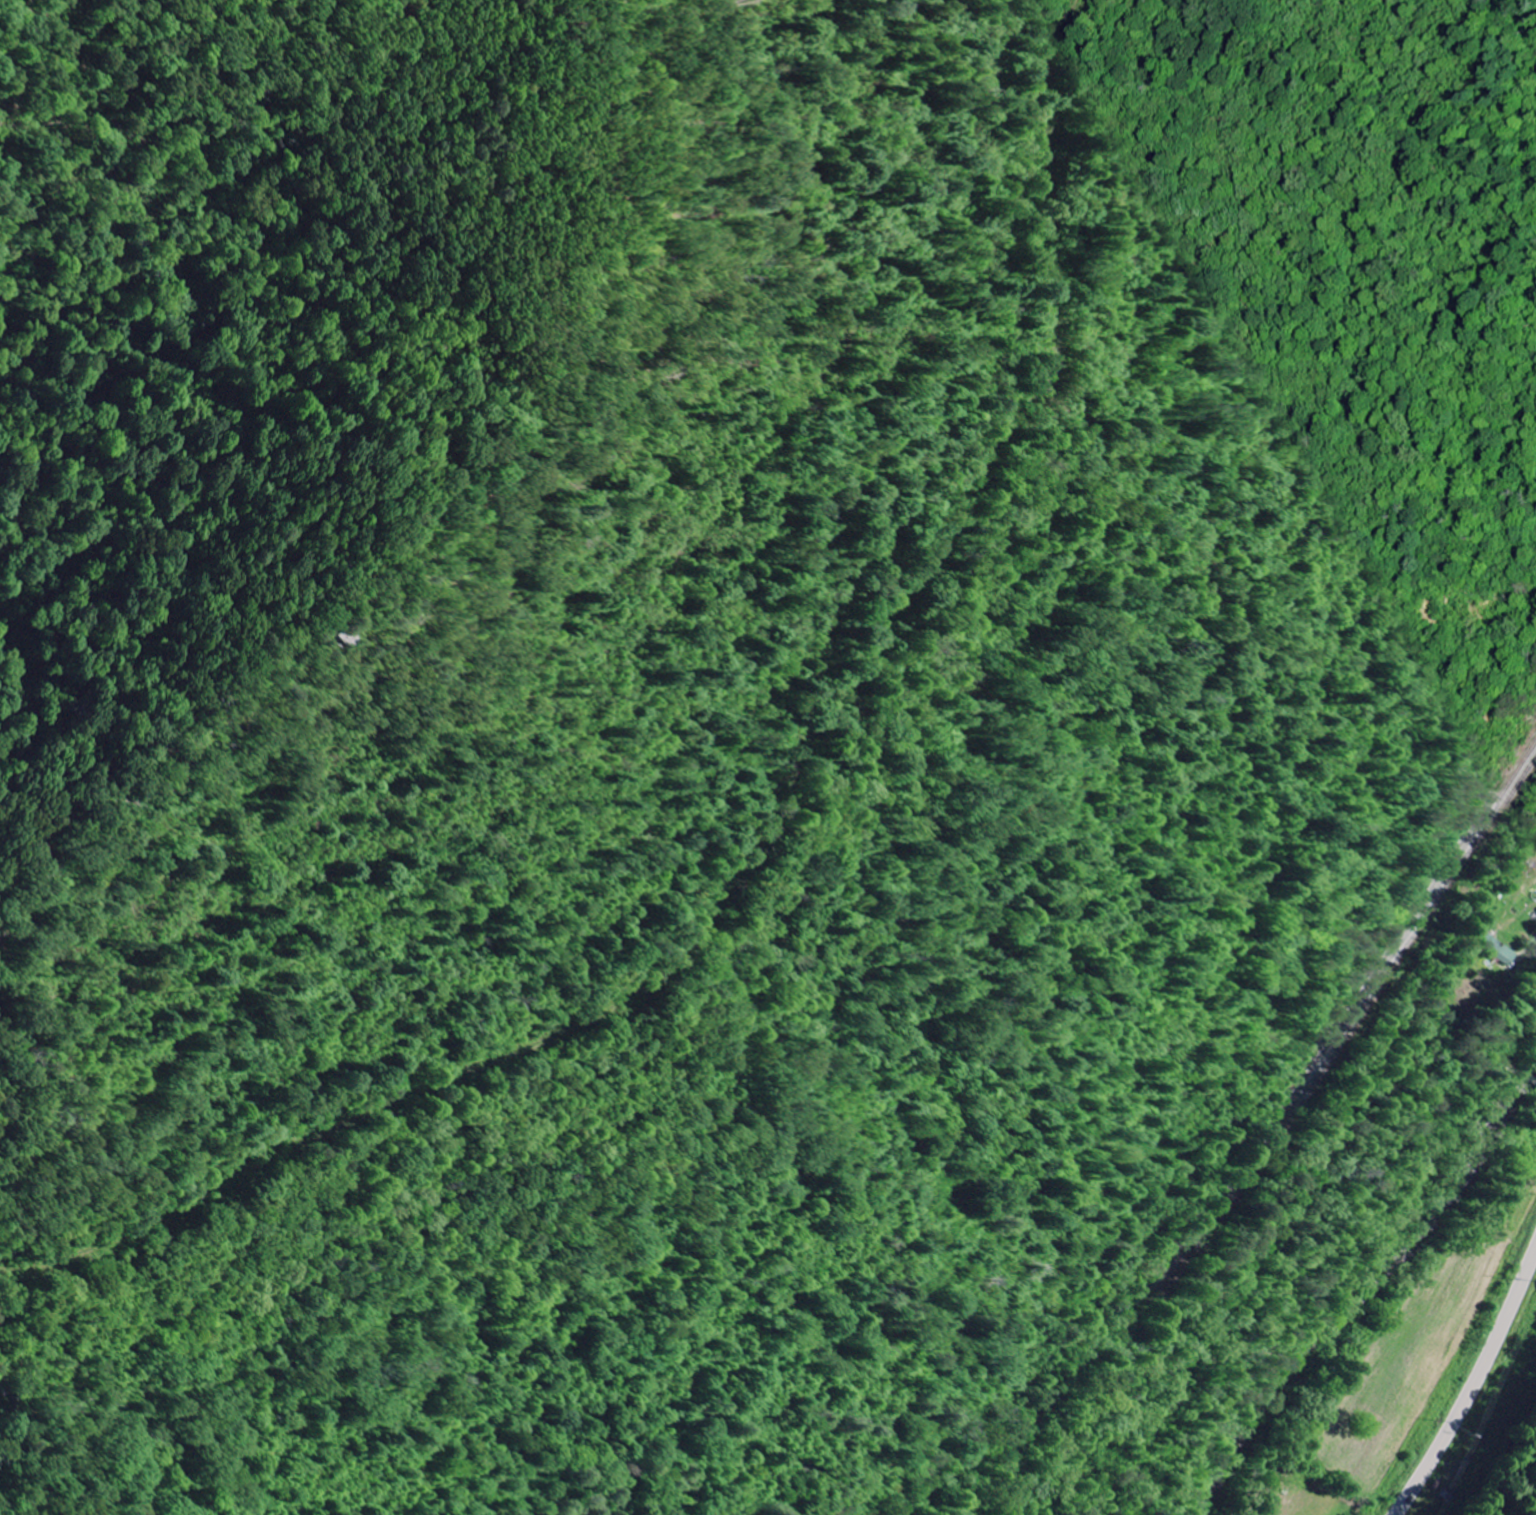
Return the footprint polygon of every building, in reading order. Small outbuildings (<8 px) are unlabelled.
[(1476,949),(1509,967),(1517,953),(1484,935),(1476,949)]
